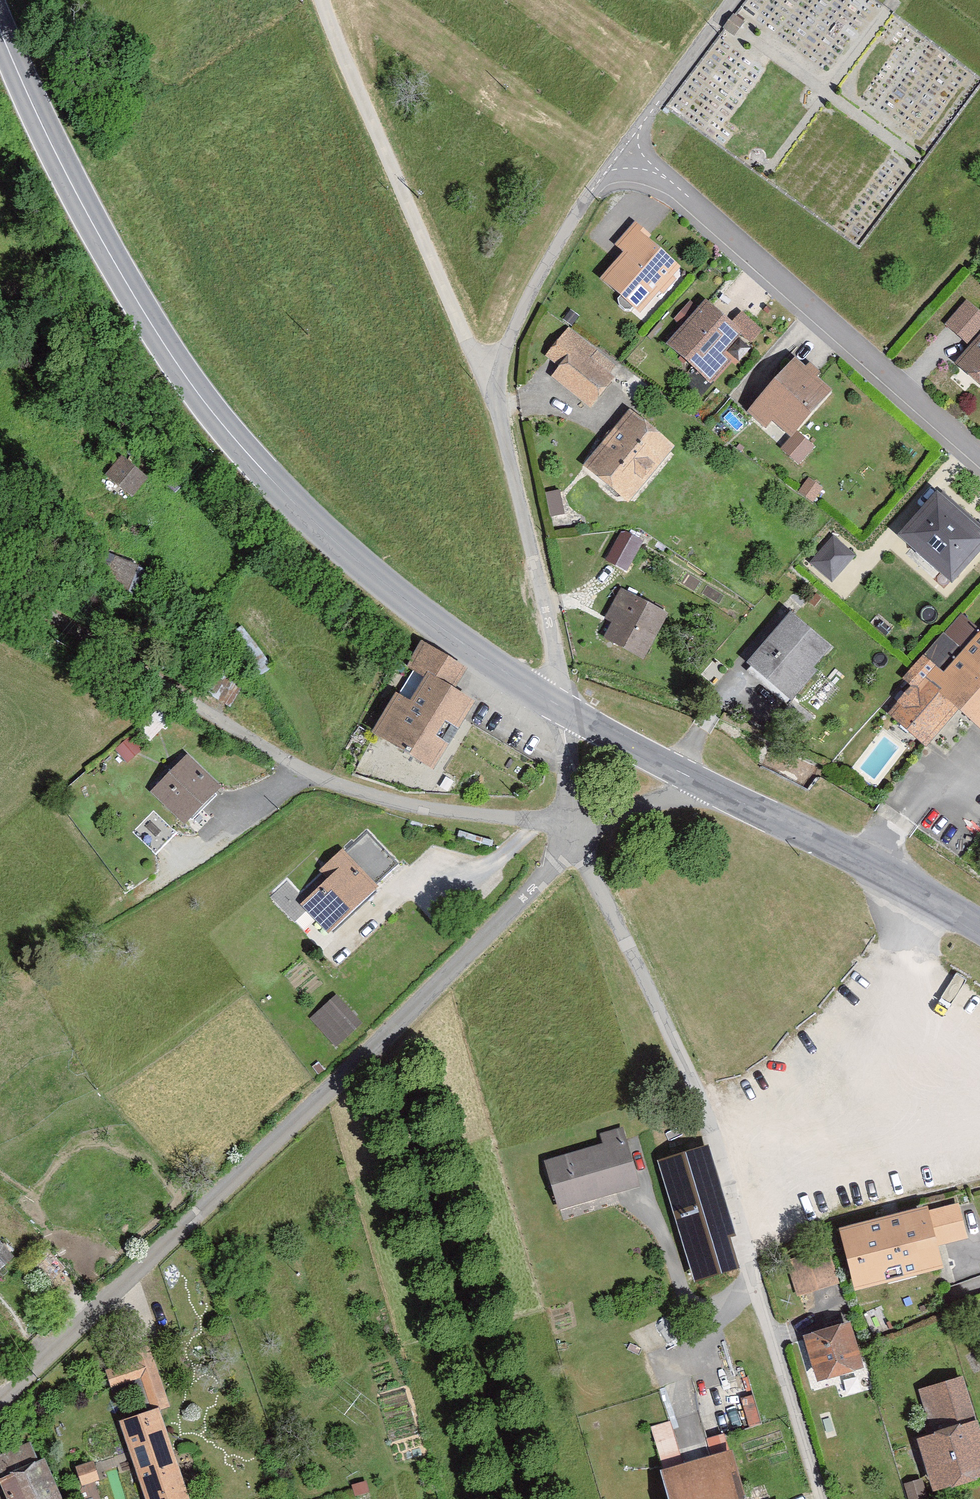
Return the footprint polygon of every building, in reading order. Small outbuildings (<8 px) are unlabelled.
[(689,275),(642,232),(602,275),(649,318),(689,275)] [(958,368),(979,386),(979,309),(965,297),(947,320),(977,343),(958,368)] [(715,300),(672,344),(714,384),(756,341),(715,300)] [(592,400),(623,360),(572,320),(541,360),(592,400)] [(800,356),(749,408),(789,446),(839,395),(800,356)] [(631,410),(584,469),(634,510),(682,450),(631,410)] [(106,479),(132,498),(153,469),(127,450),(106,479)] [(953,590),(979,560),(979,525),(936,487),(893,537),(953,590)] [(623,527),(609,557),(630,567),(644,537),(623,527)] [(813,564),(834,582),(857,555),(835,538),(813,564)] [(137,566),(110,555),(100,579),(128,590),(137,566)] [(625,591),(603,641),(648,661),(670,610),(625,591)] [(743,666),(787,707),(840,649),(795,608),(743,666)] [(426,645),(414,668),(429,676),(417,698),(398,688),(368,742),(442,782),(488,701),(461,686),(470,669),(426,645)] [(979,719),(979,646),(953,676),(929,655),(882,710),(923,745),(960,701),(979,719)] [(197,754),(157,791),(194,830),(234,793),(197,754)] [(352,858),(303,903),(333,936),(382,891),(352,858)] [(344,977),(311,1005),(338,1036),(371,1008),(344,977)] [(629,1127),(602,1134),(604,1141),(550,1156),(564,1207),(645,1186),(629,1127)] [(750,1272),(714,1145),(662,1159),(698,1286),(750,1272)] [(848,1227),(862,1287),(952,1267),(947,1246),(974,1240),(965,1201),(848,1227)] [(0,1231),(0,1274),(22,1253),(0,1231)] [(787,1254),(801,1301),(845,1288),(831,1241),(787,1254)] [(856,1322),(810,1335),(824,1384),(870,1371),(856,1322)] [(147,1498),(201,1498),(174,1414),(183,1411),(155,1325),(129,1333),(138,1360),(111,1369),(114,1381),(147,1370),(158,1406),(121,1418),(147,1498)] [(924,1389),(938,1434),(924,1438),(941,1491),(979,1478),(979,1406),(970,1376),(924,1389)] [(675,1404),(674,1421),(659,1421),(658,1446),(703,1448),(705,1405),(675,1404)] [(0,1449),(0,1478),(9,1498),(66,1498),(37,1432),(0,1449)] [(741,1452),(669,1472),(677,1498),(754,1498),(741,1452)] [(85,1483),(103,1477),(97,1457),(79,1463),(85,1483)]
